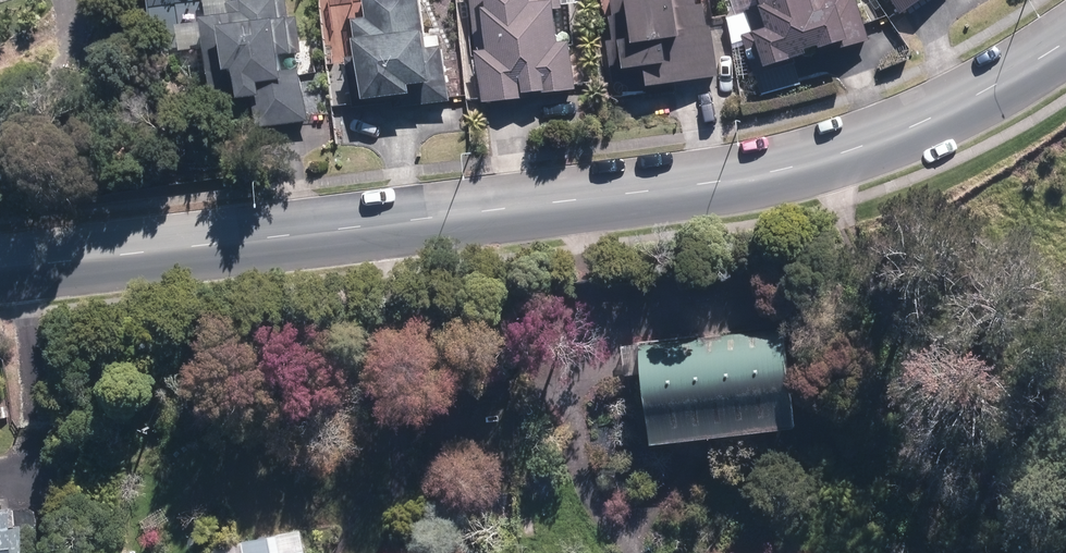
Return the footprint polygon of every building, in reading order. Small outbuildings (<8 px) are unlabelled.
[(158,83),(213,79),(216,120),(260,117),(260,125),(315,120),(310,52),(296,53),(291,0),(152,0),(158,83)] [(361,16),(362,57),(354,58),(355,102),(452,100),(451,45),(435,45),(434,0),(375,0),(375,16),(361,16)] [(577,0),(472,0),(477,53),(480,53),(485,106),(528,103),(527,94),(584,89),(577,0)] [(702,0),(612,0),(615,67),(654,65),(655,83),(722,79),(718,3),(702,4),(702,0)] [(776,24),(758,29),(768,65),(813,53),(811,46),(841,37),(844,47),(872,39),(862,0),(769,0),(776,24)] [(901,14),(924,0),(893,0),(901,14)] [(790,330),(639,343),(624,344),(626,373),(642,372),(647,434),(798,421),(790,330)] [(29,525),(17,525),(16,503),(1,504),(0,495),(0,552),(31,552),(29,525)] [(212,541),(215,552),(313,552),(308,528),(212,541)]
